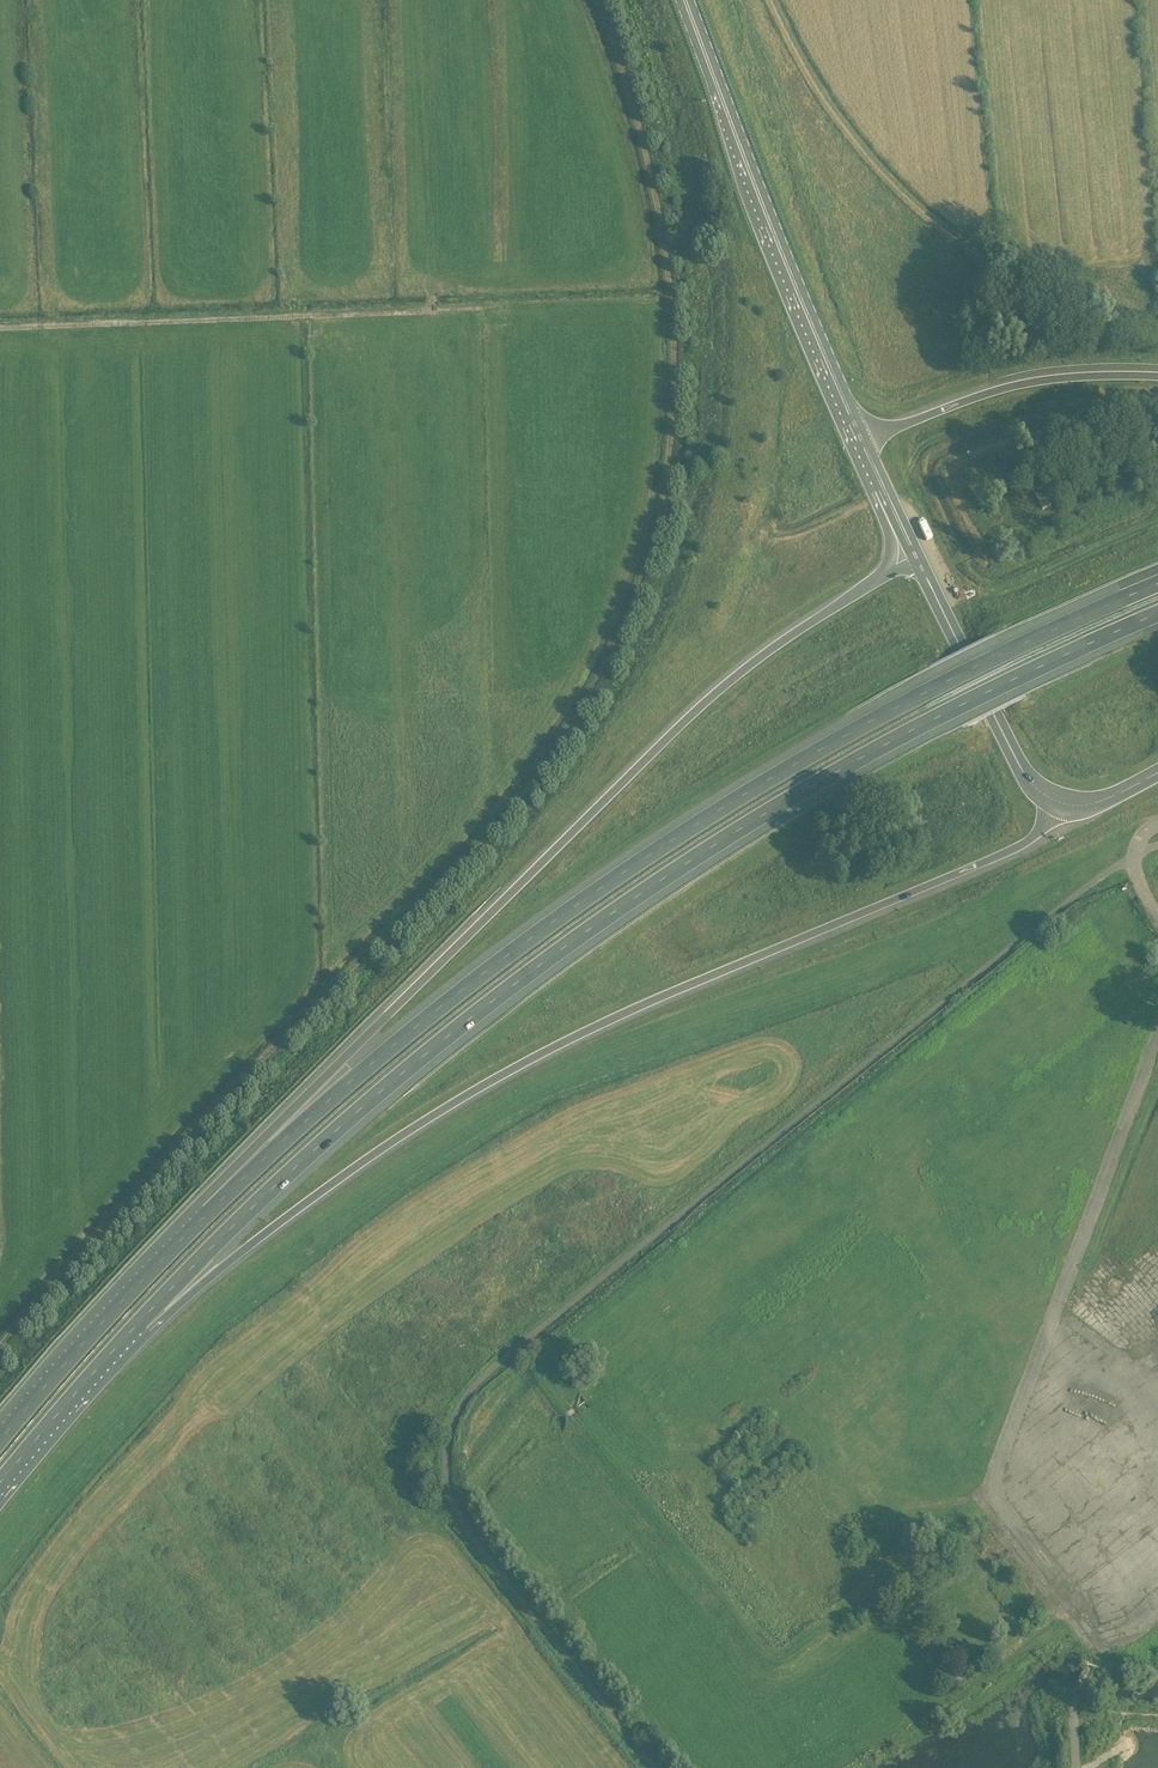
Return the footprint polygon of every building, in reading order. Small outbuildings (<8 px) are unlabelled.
[(1036,498),(1043,511),(1050,507),(1043,494),(1036,498)]
